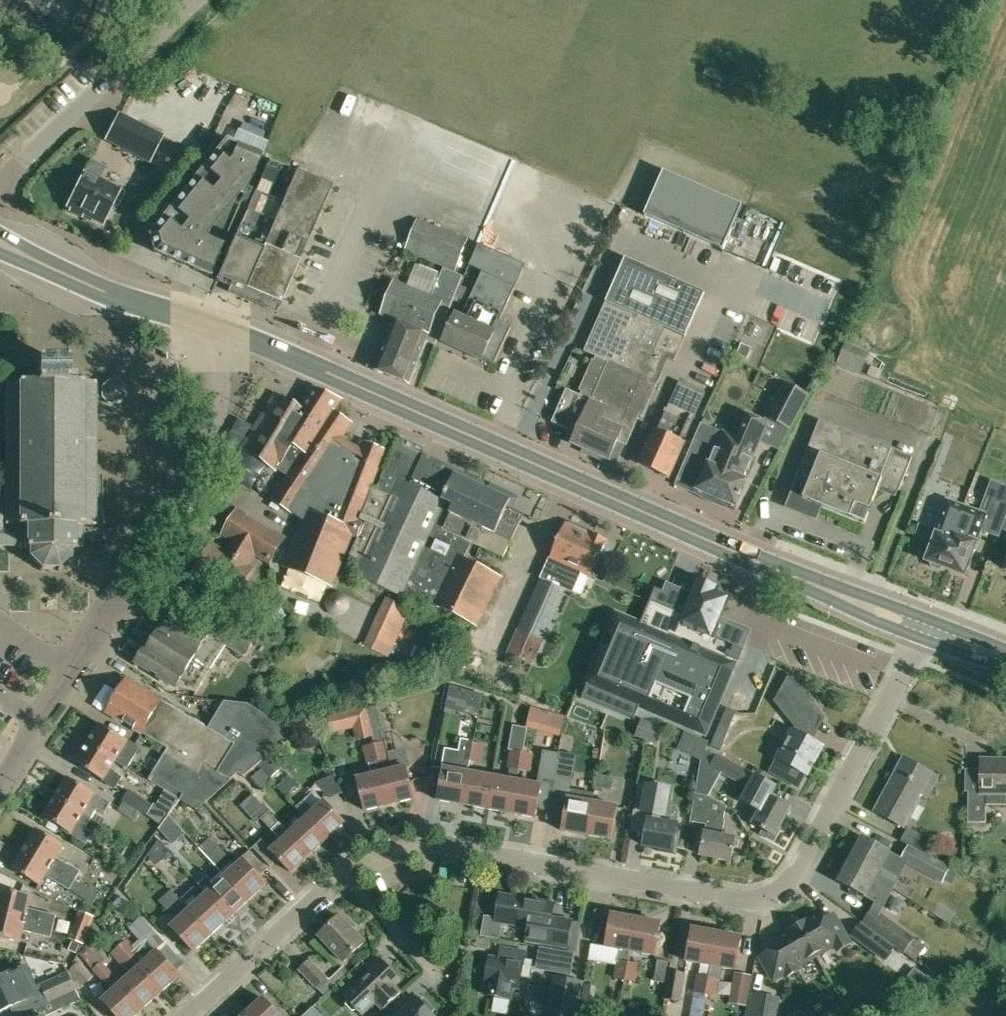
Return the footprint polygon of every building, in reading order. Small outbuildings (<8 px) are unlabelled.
[(701,66),(699,75),(721,80),(723,72),(701,66)] [(149,161),(162,136),(119,114),(106,139),(149,161)] [(260,156),(222,139),(202,164),(205,166),(149,235),(154,252),(209,276),(260,156)] [(280,306),(331,186),(268,159),(216,279),(280,306)] [(117,208),(125,193),(99,180),(106,167),(91,160),(84,172),(67,206),(70,207),(69,211),(81,217),(83,214),(102,224),(110,209),(111,209),(113,206),(117,208)] [(742,208),(663,173),(644,217),(723,252),(742,208)] [(467,241),(419,222),(411,240),(409,245),(457,264),(459,259),(467,241)] [(484,267),(493,249),(480,243),(472,261),(484,267)] [(705,292),(626,258),(585,351),(597,356),(595,361),(593,360),(581,389),(583,390),(581,395),(567,388),(552,422),(570,430),(568,435),(575,438),(572,443),(610,460),(611,457),(614,458),(621,442),(626,444),(640,414),(643,416),(658,382),(664,386),(675,361),(705,292)] [(753,262),(747,275),(768,284),(773,272),(753,262)] [(375,370),(410,384),(427,341),(436,344),(463,276),(444,268),(432,296),(394,281),(381,315),(394,320),(375,370)] [(456,314),(443,341),(482,359),(483,357),(495,363),(512,326),(500,320),(516,286),(483,271),(462,317),(456,314)] [(870,352),(846,343),(837,365),(861,375),(870,352)] [(64,364),(36,364),(36,371),(24,371),(24,382),(6,382),(7,389),(0,389),(0,398),(6,398),(6,404),(4,403),(4,416),(6,416),(6,485),(4,485),(4,498),(6,498),(6,506),(0,506),(0,545),(18,545),(18,547),(29,547),(30,555),(26,557),(28,559),(30,556),(40,567),(39,570),(41,571),(43,568),(56,568),(58,570),(60,570),(59,566),(68,557),(72,560),(73,558),(70,556),(70,548),(81,548),(81,526),(93,526),(93,498),(96,498),(96,486),(94,486),(94,397),(95,397),(96,399),(99,399),(101,397),(103,397),(109,404),(118,404),(124,397),(124,389),(119,382),(110,382),(103,388),(94,388),(94,382),(76,383),(76,371),(65,371),(64,364)] [(684,442),(704,393),(678,382),(667,407),(657,430),(653,429),(643,451),(645,451),(639,464),(668,477),(684,442)] [(784,383),(766,419),(790,431),(808,396),(784,383)] [(357,521),(385,449),(365,441),(362,450),(342,437),(351,422),(335,411),(343,399),(313,388),(300,409),(277,394),(242,448),(287,478),(273,499),(292,512),(292,513),(301,519),(283,567),(333,587),(350,545),(349,544),(353,534),(359,537),(364,524),(357,521)] [(744,480),(768,423),(749,415),(739,438),(701,423),(677,480),(736,506),(747,481),(744,480)] [(820,420),(795,481),(799,483),(792,503),(799,506),(815,513),(819,504),(865,523),(882,480),(890,483),(891,482),(901,486),(912,457),(820,420)] [(511,542),(521,521),(505,514),(510,500),(479,485),(480,481),(425,455),(423,458),(395,445),(378,489),(373,487),(359,520),(365,522),(364,524),(359,537),(351,557),(362,563),(356,576),(411,602),(415,594),(433,602),(432,604),(479,626),(502,578),(456,556),(463,540),(503,558),(511,542)] [(927,561),(930,562),(932,567),(939,570),(944,567),(947,568),(964,574),(981,530),(999,536),(1005,518),(1005,516),(1005,505),(992,499),(986,514),(979,512),(964,506),(946,500),(934,534),(937,535),(927,561)] [(270,561),(284,538),(281,536),(279,538),(245,517),(246,515),(238,510),(223,534),(234,541),(227,553),(212,544),(194,576),(213,587),(214,585),(235,598),(252,569),(246,566),(255,552),(270,561)] [(592,535),(565,524),(540,578),(542,579),(504,663),(517,669),(521,660),(533,665),(536,657),(566,589),(573,592),(582,572),(591,576),(607,540),(592,533),(592,535)] [(616,614),(581,698),(634,721),(640,707),(705,734),(736,661),(739,662),(744,651),(744,650),(740,649),(747,633),(745,633),(719,622),(722,617),(730,598),(731,596),(729,595),(729,596),(717,591),(718,587),(717,587),(698,580),(698,579),(697,578),(691,592),(682,613),(659,604),(650,600),(640,624),(616,614)] [(224,610),(224,608),(197,598),(184,617),(174,611),(163,629),(160,628),(155,636),(210,669),(225,644),(246,656),(260,633),(224,610)] [(410,609),(386,598),(364,645),(389,656),(410,609)] [(210,669),(155,636),(136,661),(176,686),(177,683),(197,690),(210,669)] [(775,759),(777,760),(770,772),(798,787),(805,775),(807,776),(823,747),(809,740),(813,731),(802,718),(815,707),(789,675),(775,701),(795,726),(792,731),(785,745),(784,745),(782,744),(781,744),(779,744),(778,745),(777,745),(775,746),(774,747),(774,748),(773,750),(773,751),(772,752),(773,754),(773,755),(774,757),(774,758),(775,759)] [(239,773),(245,777),(258,765),(271,754),(296,733),(248,704),(226,701),(210,729),(127,680),(107,713),(167,750),(148,779),(198,809),(239,773)] [(450,685),(446,708),(479,717),(484,694),(450,685)] [(357,709),(349,711),(353,729),(357,728),(359,740),(373,737),(373,735),(366,707),(357,709)] [(564,717),(531,708),(528,721),(561,730),(564,717)] [(636,735),(656,745),(664,728),(643,719),(636,735)] [(88,745),(128,769),(140,749),(100,725),(88,745)] [(709,743),(685,733),(677,752),(701,762),(709,743)] [(375,744),(379,761),(389,758),(385,741),(375,744)] [(365,747),(364,747),(369,763),(379,761),(375,744),(365,747)] [(474,744),(471,762),(481,764),(484,746),(474,744)] [(128,769),(88,745),(76,765),(115,788),(120,779),(108,772),(114,762),(127,770),(128,769)] [(448,751),(439,801),(463,805),(469,772),(471,762),(460,759),(461,753),(448,751)] [(512,751),(509,769),(511,769),(519,770),(522,753),(512,751)] [(560,755),(544,752),(539,778),(555,781),(557,767),(560,755)] [(522,753),(519,770),(530,772),(533,755),(522,754),(522,753)] [(271,754),(258,765),(270,778),(283,767),(271,754)] [(716,754),(709,766),(751,789),(743,803),(756,810),(749,823),(763,831),(761,835),(774,841),(784,823),(782,822),(789,809),(771,798),(778,787),(716,754)] [(389,758),(379,761),(390,805),(414,799),(406,766),(392,770),(389,758)] [(927,798),(936,782),(930,779),(932,774),(904,759),(876,812),(904,827),(921,795),(927,798)] [(968,792),(968,822),(986,823),(986,804),(1005,804),(1005,759),(981,759),(981,792),(968,792)] [(372,775),(357,778),(365,811),(390,805),(379,761),(369,763),(372,775)] [(573,770),(557,767),(548,820),(563,822),(561,831),(586,836),(594,795),(569,790),(573,770)] [(493,777),(488,809),(511,813),(517,781),(519,770),(511,769),(509,780),(493,777)] [(469,772),(463,805),(488,809),(493,777),(469,772)] [(612,790),(614,777),(597,774),(595,787),(612,790)] [(286,796),(298,785),(289,776),(277,787),(286,796)] [(68,778),(55,799),(82,815),(92,820),(97,811),(104,815),(111,803),(95,793),(94,794),(68,778)] [(517,781),(511,813),(536,817),(542,785),(517,781)] [(681,831),(676,830),(677,825),(676,825),(678,813),(676,810),(666,808),(664,806),(665,800),(668,798),(670,789),(647,785),(645,797),(643,797),(642,801),(639,800),(637,812),(649,814),(648,820),(643,845),(657,848),(657,850),(676,854),(681,831)] [(122,801),(124,802),(141,812),(147,815),(154,804),(129,789),(122,801)] [(268,812),(269,811),(253,794),(241,805),(257,823),(261,819),(272,830),(278,824),(268,812)] [(731,861),(735,840),(722,837),(725,822),(724,821),(726,807),(706,796),(704,796),(695,794),(691,818),(707,822),(705,834),(704,834),(700,856),(731,861)] [(92,820),(82,815),(55,799),(43,818),(70,835),(86,845),(93,834),(86,829),(92,820)] [(297,807),(327,840),(345,823),(324,801),(314,811),(304,800),(297,807)] [(141,812),(124,802),(119,811),(135,821),(141,812)] [(617,808),(593,803),(587,835),(611,840),(617,808)] [(169,816),(159,829),(174,844),(186,834),(169,816)] [(289,833),(309,856),(327,840),(306,818),(289,833)] [(309,856),(289,833),(279,823),(278,824),(272,830),(281,840),(271,850),(261,839),(253,847),(271,866),(279,859),(291,872),(309,856)] [(933,840),(908,827),(901,841),(926,853),(933,840)] [(25,849),(74,881),(80,871),(69,864),(68,866),(56,859),(64,847),(37,830),(25,849)] [(211,837),(199,848),(215,866),(227,855),(211,837)] [(909,845),(901,859),(862,837),(861,840),(856,838),(848,853),(852,855),(851,859),(890,880),(898,884),(907,865),(942,883),(951,867),(909,845)] [(159,842),(147,857),(151,859),(150,861),(156,868),(168,857),(166,855),(169,853),(159,842)] [(69,890),(74,881),(25,849),(13,869),(40,886),(46,876),(69,890)] [(226,877),(248,901),(266,884),(259,877),(267,869),(250,850),(241,858),(243,861),(226,877)] [(890,880),(851,859),(838,882),(866,897),(876,880),(887,886),(890,880)] [(248,901),(226,877),(208,894),(230,917),(248,901)] [(212,934),(230,917),(208,894),(198,883),(192,888),(202,899),(190,910),(212,934)] [(54,926),(56,915),(28,909),(31,896),(0,889),(0,913),(54,926)] [(171,890),(159,901),(168,910),(180,899),(171,890)] [(501,894),(497,921),(530,927),(527,943),(567,950),(571,923),(552,919),(554,904),(501,894)] [(119,908),(128,919),(140,909),(131,898),(119,908)] [(194,951),(212,934),(190,910),(172,927),(194,951)] [(80,912),(70,939),(83,944),(93,917),(80,912)] [(797,923),(816,956),(834,945),(838,951),(850,943),(833,914),(822,921),(816,912),(797,923)] [(0,913),(0,937),(20,942),(22,932),(51,938),(54,926),(0,913)] [(636,919),(612,914),(612,915),(606,947),(619,949),(614,978),(625,980),(636,919)] [(129,926),(140,939),(152,929),(141,916),(129,926)] [(344,961),(347,958),(364,942),(339,916),(319,935),(344,961)] [(894,947),(855,918),(848,929),(886,958),(894,947)] [(636,919),(631,951),(655,955),(661,923),(636,919)] [(774,981),(785,975),(787,977),(799,970),(797,966),(816,956),(797,923),(777,935),(783,944),(760,957),(774,981)] [(157,951),(147,940),(138,948),(128,938),(120,929),(112,937),(119,946),(162,992),(180,975),(158,951),(157,951)] [(711,966),(717,933),(692,929),(686,961),(711,966)] [(711,966),(711,965),(706,995),(715,996),(717,996),(723,968),(736,970),(741,938),(717,933),(711,966)] [(72,941),(69,950),(77,953),(80,945),(72,941)] [(525,959),(526,949),(500,945),(497,958),(490,956),(485,985),(486,985),(485,994),(511,998),(513,989),(520,990),(523,972),(531,973),(533,960),(525,959)] [(131,975),(122,983),(121,984),(144,1009),(162,992),(119,946),(111,953),(131,975)] [(554,970),(557,950),(540,947),(536,967),(554,970)] [(87,963),(113,992),(103,1001),(117,1015),(136,1015),(144,1009),(121,984),(122,983),(102,962),(101,963),(95,956),(87,963)] [(316,989),(317,988),(325,996),(350,973),(344,966),(330,978),(328,978),(310,958),(299,969),(316,989)] [(401,992),(395,984),(400,979),(381,959),(343,993),(362,1014),(375,1002),(382,1010),(401,992)] [(666,983),(669,962),(658,960),(655,981),(659,982),(657,994),(664,995),(666,983)] [(70,970),(83,986),(93,976),(79,961),(70,970)] [(639,964),(629,962),(626,980),(635,982),(639,964)] [(0,978),(0,1012),(22,1001),(27,1012),(48,1002),(49,1003),(58,999),(76,990),(77,990),(68,971),(40,984),(36,986),(32,979),(27,967),(9,975),(8,974),(0,978)] [(669,971),(667,983),(664,999),(682,1002),(686,973),(669,971)] [(698,974),(694,993),(706,995),(709,976),(698,974)] [(745,997),(749,977),(735,974),(731,994),(745,997)] [(562,1010),(579,1013),(584,985),(567,983),(562,1010)] [(580,1010),(591,1012),(595,986),(584,984),(584,985),(580,1010)] [(76,990),(58,999),(62,1009),(81,1001),(76,990)] [(764,1010),(775,1012),(778,1000),(755,995),(750,1015),(762,1015),(764,1010)] [(263,997),(245,1014),(247,1015),(281,1015),(263,997)] [(430,1011),(433,1008),(424,998),(421,1001),(416,997),(395,1015),(434,1015),(430,1011)]
